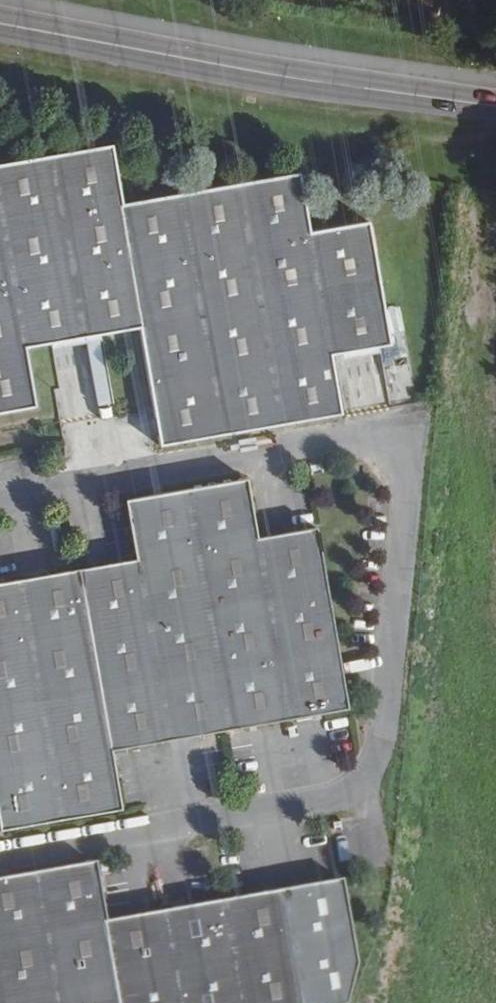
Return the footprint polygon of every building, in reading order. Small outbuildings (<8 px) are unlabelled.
[(28,398),(19,341),(134,322),(154,439),(334,409),(324,349),(382,338),(361,216),(302,225),(292,165),(210,179),(158,188),(112,196),(101,137),(15,152),(0,154),(0,404),(28,398)] [(389,311),(393,334),(403,333),(400,309),(389,311)] [(106,802),(97,742),(340,699),(308,521),(248,532),(238,472),(115,493),(126,553),(0,575),(0,821),(106,802)] [(342,964),(327,878),(89,920),(77,861),(0,875),(0,1002),(332,1002),(342,964)]
